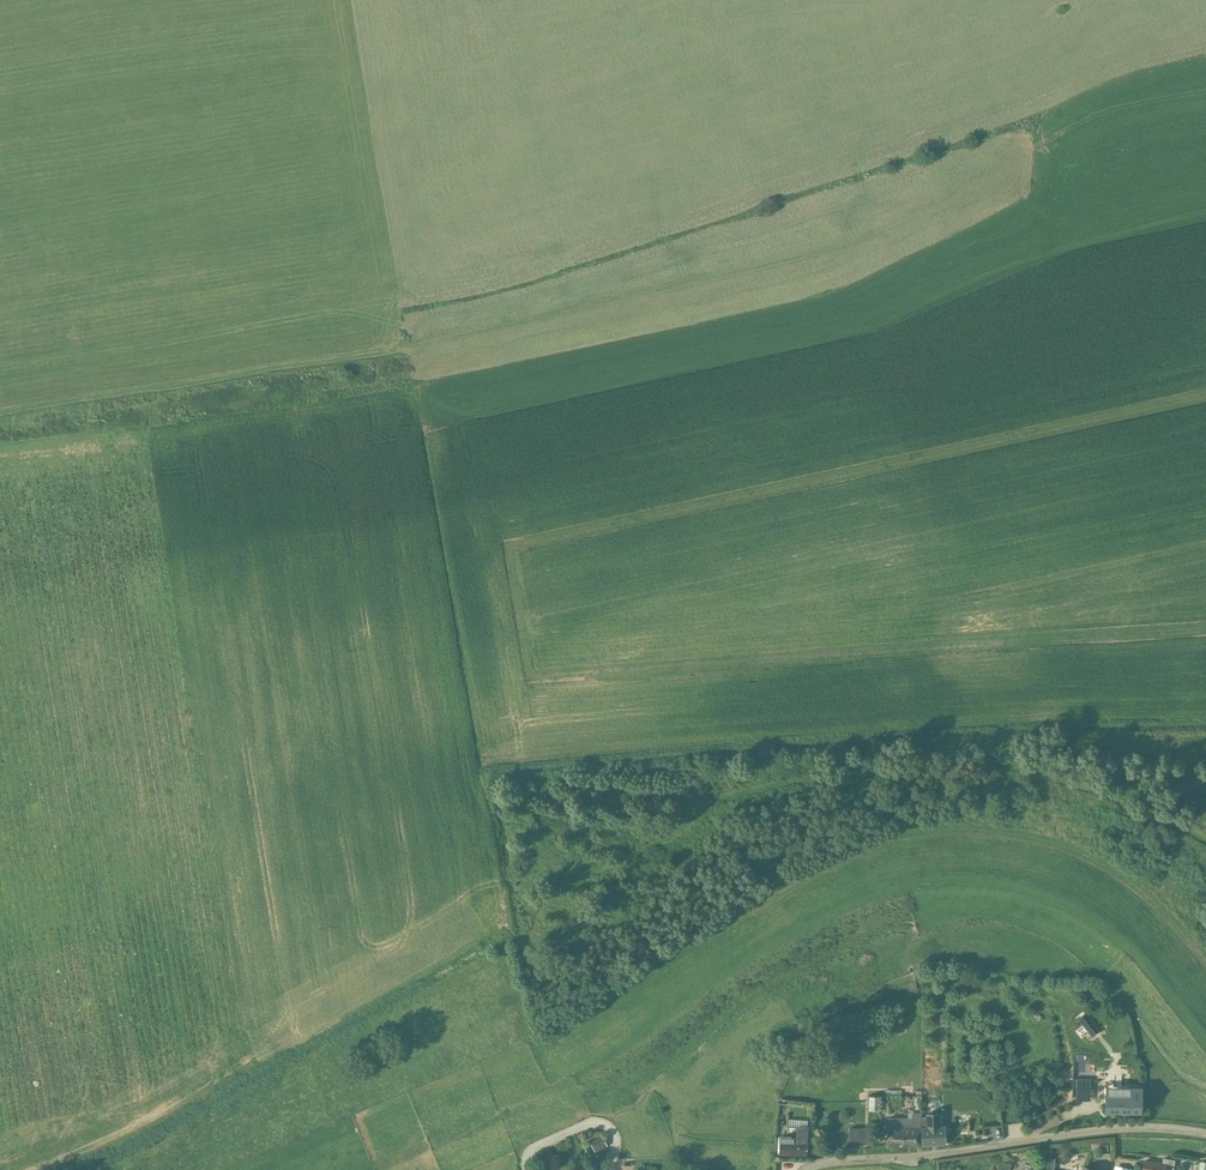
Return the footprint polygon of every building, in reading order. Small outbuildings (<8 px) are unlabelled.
[(1089,1016),(1086,1013),(1080,1018),(1083,1022),(1082,1023),(1092,1035),(1100,1029),(1090,1016),(1089,1016)] [(1091,1080),(1077,1079),(1077,1088),(1091,1088),(1091,1080)] [(1106,1094),(1106,1111),(1140,1112),(1141,1087),(1142,1087),(1142,1086),(1140,1086),(1140,1087),(1130,1086),(1130,1095),(1111,1094),(1106,1094)] [(869,1096),(869,1111),(881,1111),(881,1106),(883,1106),(883,1101),(881,1101),(881,1097),(869,1096)] [(921,1114),(912,1113),(912,1119),(888,1119),(888,1145),(921,1145),(921,1114)] [(923,1145),(945,1144),(944,1125),(942,1125),(942,1115),(936,1116),(936,1113),(927,1113),(927,1116),(922,1117),(922,1127),(923,1145)] [(808,1128),(787,1127),(787,1137),(779,1137),(778,1153),(807,1154),(808,1128)] [(869,1128),(849,1128),(849,1139),(868,1139),(869,1128)] [(602,1134),(590,1141),(596,1153),(608,1147),(602,1134)] [(649,1169),(664,1169),(664,1154),(649,1154),(649,1169)] [(1163,1159),(1162,1164),(1144,1161),(1143,1169),(1172,1169),(1174,1161),(1163,1159)] [(999,1161),(997,1167),(1006,1169),(1009,1169),(1011,1165),(999,1161)]
